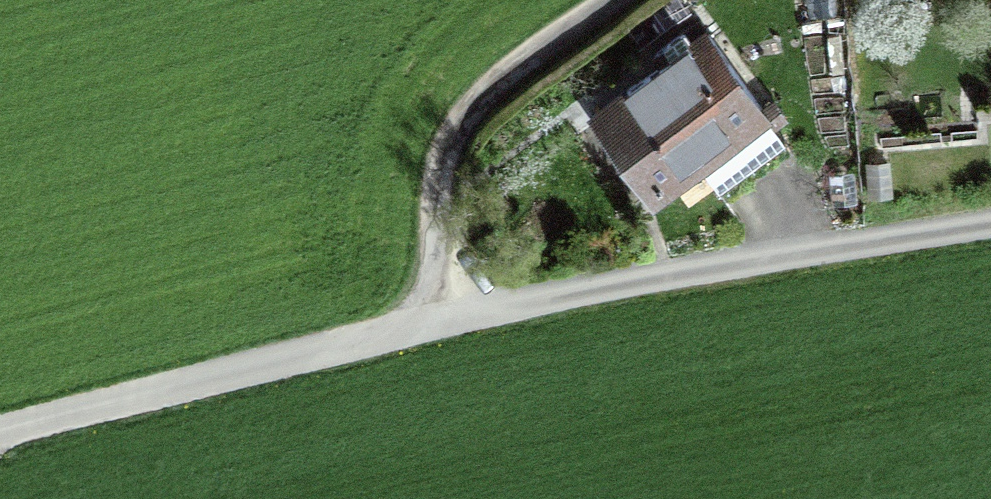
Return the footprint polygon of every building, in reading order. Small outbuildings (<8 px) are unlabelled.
[(777,128),(712,31),(590,113),(655,209),(777,128)]
